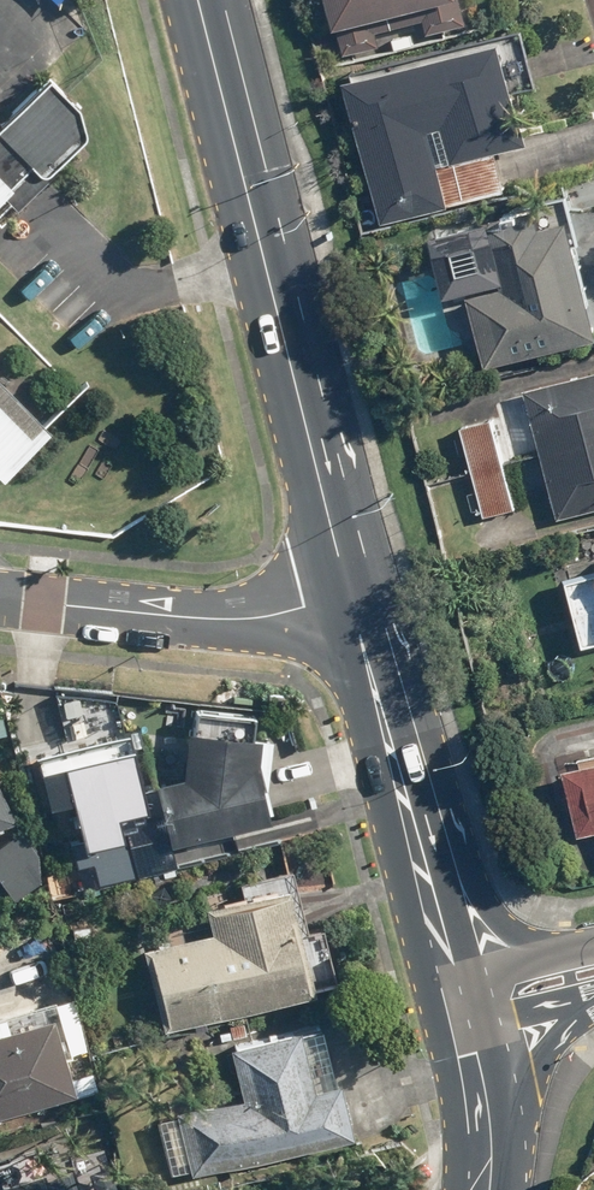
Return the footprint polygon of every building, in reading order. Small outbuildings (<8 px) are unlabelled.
[(342,27),(467,0),(336,0),(342,27)] [(531,34),(347,77),(380,219),(506,189),(497,148),(532,140),(519,88),(542,82),(531,34)] [(0,112),(0,190),(39,150),(0,112)] [(434,229),(449,295),(470,290),(487,361),(593,336),(593,295),(571,197),(434,229)] [(528,386),(560,514),(593,506),(593,369),(528,386)] [(0,386),(0,474),(44,429),(0,386)] [(494,413),(461,421),(484,517),(518,508),(494,413)] [(571,576),(590,645),(593,644),(593,570),(571,576)] [(502,729),(540,858),(564,880),(593,874),(593,706),(502,729)] [(185,771),(157,778),(172,842),(273,818),(259,758),(262,733),(189,725),(185,771)] [(148,805),(130,730),(33,754),(46,808),(75,801),(95,884),(137,874),(122,812),(148,805)] [(0,779),(0,882),(6,895),(44,878),(0,779)] [(165,1028),(338,979),(323,925),(304,930),(295,899),(302,897),(293,863),(242,878),(245,889),(205,901),(211,923),(141,943),(165,1028)] [(75,994),(57,998),(71,1053),(89,1048),(75,994)] [(0,1012),(0,1112),(77,1091),(56,1011),(10,1023),(6,1010),(0,1012)] [(244,1092),(179,1108),(195,1172),(357,1132),(343,1076),(334,1078),(323,1033),(304,1038),(300,1022),(231,1039),(244,1092)] [(75,1167),(4,1188),(0,1177),(0,1189),(82,1189),(75,1167)]
